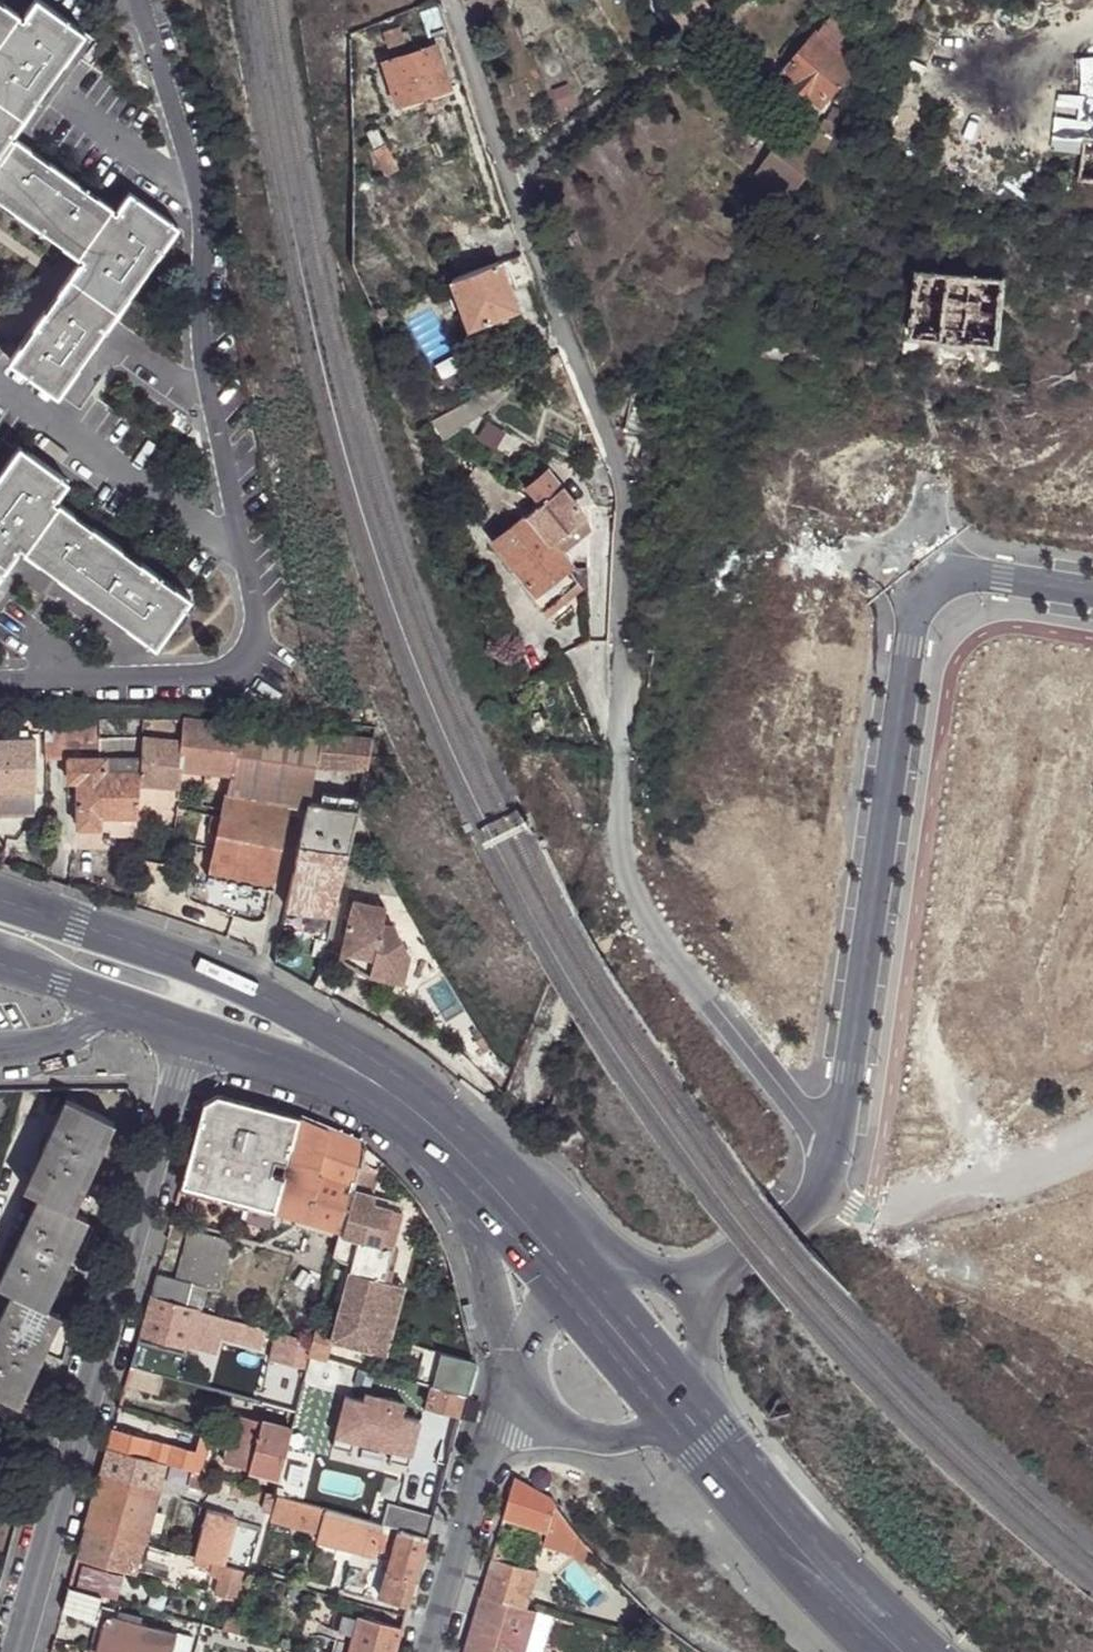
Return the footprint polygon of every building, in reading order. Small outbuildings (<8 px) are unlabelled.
[(20,120),(82,35),(34,3),(18,23),(13,21),(15,19),(0,8),(0,106),(20,120)] [(882,24),(886,16),(879,14),(875,21),(882,24)] [(831,18),(783,74),(820,106),(855,66),(859,53),(856,51),(862,44),(831,18)] [(385,29),(390,46),(405,41),(401,24),(385,29)] [(383,60),(396,103),(449,88),(435,44),(383,60)] [(25,224),(59,178),(12,142),(10,144),(6,141),(20,120),(0,106),(0,207),(25,224)] [(836,124),(842,112),(834,109),(829,121),(836,124)] [(824,144),(836,124),(829,121),(822,119),(812,138),(824,144)] [(379,138),(378,130),(368,132),(370,140),(379,138)] [(1085,132),(1079,176),(1092,178),(1092,133),(1085,132)] [(786,133),(777,144),(753,177),(786,203),(809,172),(818,159),(786,133)] [(79,260),(65,279),(112,312),(173,228),(126,195),(111,215),(107,213),(108,211),(59,178),(25,224),(73,260),(75,257),(79,260)] [(816,221),(809,228),(822,240),(833,230),(824,220),(816,221)] [(516,291),(534,283),(523,255),(506,261),(516,291)] [(515,310),(499,263),(451,282),(469,327),(515,310)] [(916,266),(911,349),(1002,355),(1007,272),(916,266)] [(112,312),(65,279),(16,349),(6,363),(53,397),(112,312)] [(442,437),(458,427),(448,411),(432,421),(442,437)] [(0,474),(0,565),(4,568),(15,552),(21,556),(19,559),(67,592),(101,543),(53,509),(52,510),(48,506),(63,483),(17,450),(0,474)] [(541,505),(529,516),(557,556),(579,539),(572,528),(584,519),(548,472),(528,488),(541,505)] [(439,480),(430,488),(436,494),(441,503),(449,496),(439,480)] [(516,491),(506,507),(525,519),(529,516),(522,506),(529,500),(516,491)] [(564,571),(568,568),(557,556),(529,516),(525,519),(494,542),(516,571),(534,594),(531,597),(543,611),(577,584),(564,571)] [(589,532),(584,519),(572,528),(579,539),(589,532)] [(183,601),(101,543),(67,592),(149,649),(183,601)] [(512,573),(531,597),(534,594),(516,571),(512,573)] [(34,724),(0,724),(0,811),(32,810),(32,792),(35,792),(34,724)] [(138,819),(139,812),(140,791),(141,763),(120,763),(120,742),(142,742),(144,725),(45,724),(45,761),(67,761),(67,784),(77,784),(77,831),(99,832),(99,816),(138,819)] [(141,763),(140,791),(176,792),(179,775),(227,776),(231,760),(238,729),(144,725),(142,742),(141,763)] [(374,741),(238,729),(231,760),(276,764),(349,772),(341,809),(356,812),(374,741)] [(222,799),(269,806),(276,764),(231,760),(227,776),(222,799)] [(217,821),(283,833),(289,809),(269,806),(222,799),(217,821)] [(330,915),(356,812),(341,809),(306,801),(284,905),(330,915)] [(270,894),(283,833),(217,821),(208,819),(205,834),(214,837),(204,880),(270,894)] [(350,907),(339,950),(372,958),(366,980),(398,988),(405,961),(390,934),(378,931),(382,915),(350,907)] [(262,930),(265,918),(258,916),(256,928),(262,930)] [(320,959),(325,942),(313,939),(309,956),(320,959)] [(339,950),(337,957),(366,980),(372,958),(339,950)] [(203,1104),(180,1185),(240,1202),(252,1205),(275,1212),(301,1117),(219,1095),(203,1104)] [(64,1100),(24,1189),(39,1196),(70,1210),(111,1122),(64,1100)] [(360,1166),(365,1147),(336,1121),(301,1117),(275,1212),(343,1229),(354,1189),(360,1166)] [(360,1166),(354,1189),(372,1194),(378,1171),(360,1166)] [(336,1253),(332,1267),(350,1272),(335,1327),(330,1343),(370,1354),(390,1280),(385,1278),(386,1275),(392,1277),(400,1249),(393,1248),(403,1211),(373,1203),(375,1195),(372,1194),(354,1189),(343,1229),(340,1238),(336,1253)] [(83,1217),(70,1210),(39,1196),(0,1279),(0,1286),(12,1292),(41,1306),(83,1217)] [(250,1217),(272,1224),(273,1221),(275,1212),(252,1205),(250,1217)] [(275,1212),(273,1221),(333,1236),(340,1238),(343,1229),(275,1212)] [(155,1275),(148,1300),(195,1313),(202,1288),(220,1293),(233,1244),(190,1232),(176,1281),(155,1275)] [(340,1238),(333,1236),(332,1252),(336,1253),(340,1238)] [(403,1283),(390,1280),(370,1354),(383,1357),(403,1283)] [(12,1292),(0,1318),(0,1397),(15,1405),(41,1351),(58,1313),(41,1306),(12,1292)] [(148,1300),(139,1333),(187,1347),(198,1314),(195,1313),(148,1300)] [(198,1314),(187,1347),(205,1352),(211,1333),(216,1318),(198,1314)] [(216,1318),(211,1333),(251,1343),(252,1335),(254,1328),(216,1318)] [(309,1353),(313,1355),(326,1358),(330,1343),(335,1327),(317,1322),(311,1343),(309,1353)] [(252,1335),(272,1341),(273,1333),(254,1328),(252,1335)] [(306,1353),(309,1353),(311,1343),(273,1333),(272,1341),(270,1362),(303,1367),(306,1353)] [(129,1367),(163,1375),(169,1354),(136,1344),(129,1367)] [(160,1394),(167,1377),(163,1375),(129,1367),(125,1383),(160,1394)] [(427,1408),(463,1417),(474,1377),(438,1368),(427,1408)] [(415,1435),(426,1405),(385,1392),(384,1395),(365,1390),(357,1415),(364,1418),(415,1435)] [(228,1464),(281,1477),(292,1428),(240,1416),(228,1464)] [(414,1442),(415,1435),(364,1418),(360,1429),(398,1442),(399,1438),(414,1442)] [(198,1441),(200,1433),(179,1427),(177,1435),(198,1441)] [(107,1449),(203,1475),(214,1436),(200,1433),(198,1441),(195,1452),(112,1430),(107,1449)] [(391,1526),(385,1524),(275,1494),(216,1479),(203,1475),(107,1449),(99,1476),(158,1489),(159,1485),(176,1490),(178,1481),(212,1491),(215,1483),(229,1488),(227,1491),(265,1502),(264,1508),(275,1511),(273,1516),(320,1530),(318,1538),(375,1553),(381,1531),(389,1533),(391,1526)] [(445,1483),(446,1475),(435,1472),(433,1480),(445,1483)] [(216,1479),(275,1494),(203,1475),(216,1479)] [(157,1493),(158,1489),(99,1476),(85,1529),(142,1544),(157,1493)] [(436,1515),(445,1483),(433,1480),(426,1479),(417,1510),(436,1515)] [(513,1480),(503,1517),(547,1529),(544,1540),(576,1551),(585,1542),(555,1503),(513,1480)] [(173,1498),(157,1493),(142,1544),(158,1548),(172,1501),(173,1498)] [(429,1536),(436,1515),(417,1510),(391,1504),(385,1524),(391,1526),(401,1529),(429,1536)] [(207,1510),(193,1557),(222,1566),(234,1525),(261,1533),(263,1528),(235,1520),(236,1518),(207,1510)] [(142,1544),(85,1529),(77,1557),(133,1572),(134,1570),(142,1544)] [(410,1605),(429,1536),(401,1529),(383,1598),(410,1605)] [(497,1538),(482,1596),(526,1608),(534,1573),(504,1563),(509,1542),(497,1538)] [(585,1542),(576,1551),(617,1601),(627,1591),(585,1542)] [(142,1544),(134,1570),(155,1576),(163,1549),(158,1548),(142,1544)] [(245,1572),(222,1566),(218,1579),(242,1585),(245,1572)] [(242,1585),(218,1579),(214,1595),(244,1603),(249,1587),(242,1585)] [(155,1587),(150,1602),(179,1611),(185,1595),(155,1587)] [(100,1597),(69,1588),(62,1611),(95,1618),(100,1597)] [(482,1596),(466,1651),(525,1651),(526,1647),(536,1611),(526,1608),(482,1596)] [(332,1651),(351,1651),(361,1617),(343,1613),(332,1651)] [(179,1634),(106,1615),(96,1651),(174,1651),(179,1634)] [(403,1627),(361,1615),(361,1617),(351,1651),(396,1651),(403,1627)] [(628,1648),(640,1651),(642,1641),(630,1637),(628,1648)]
